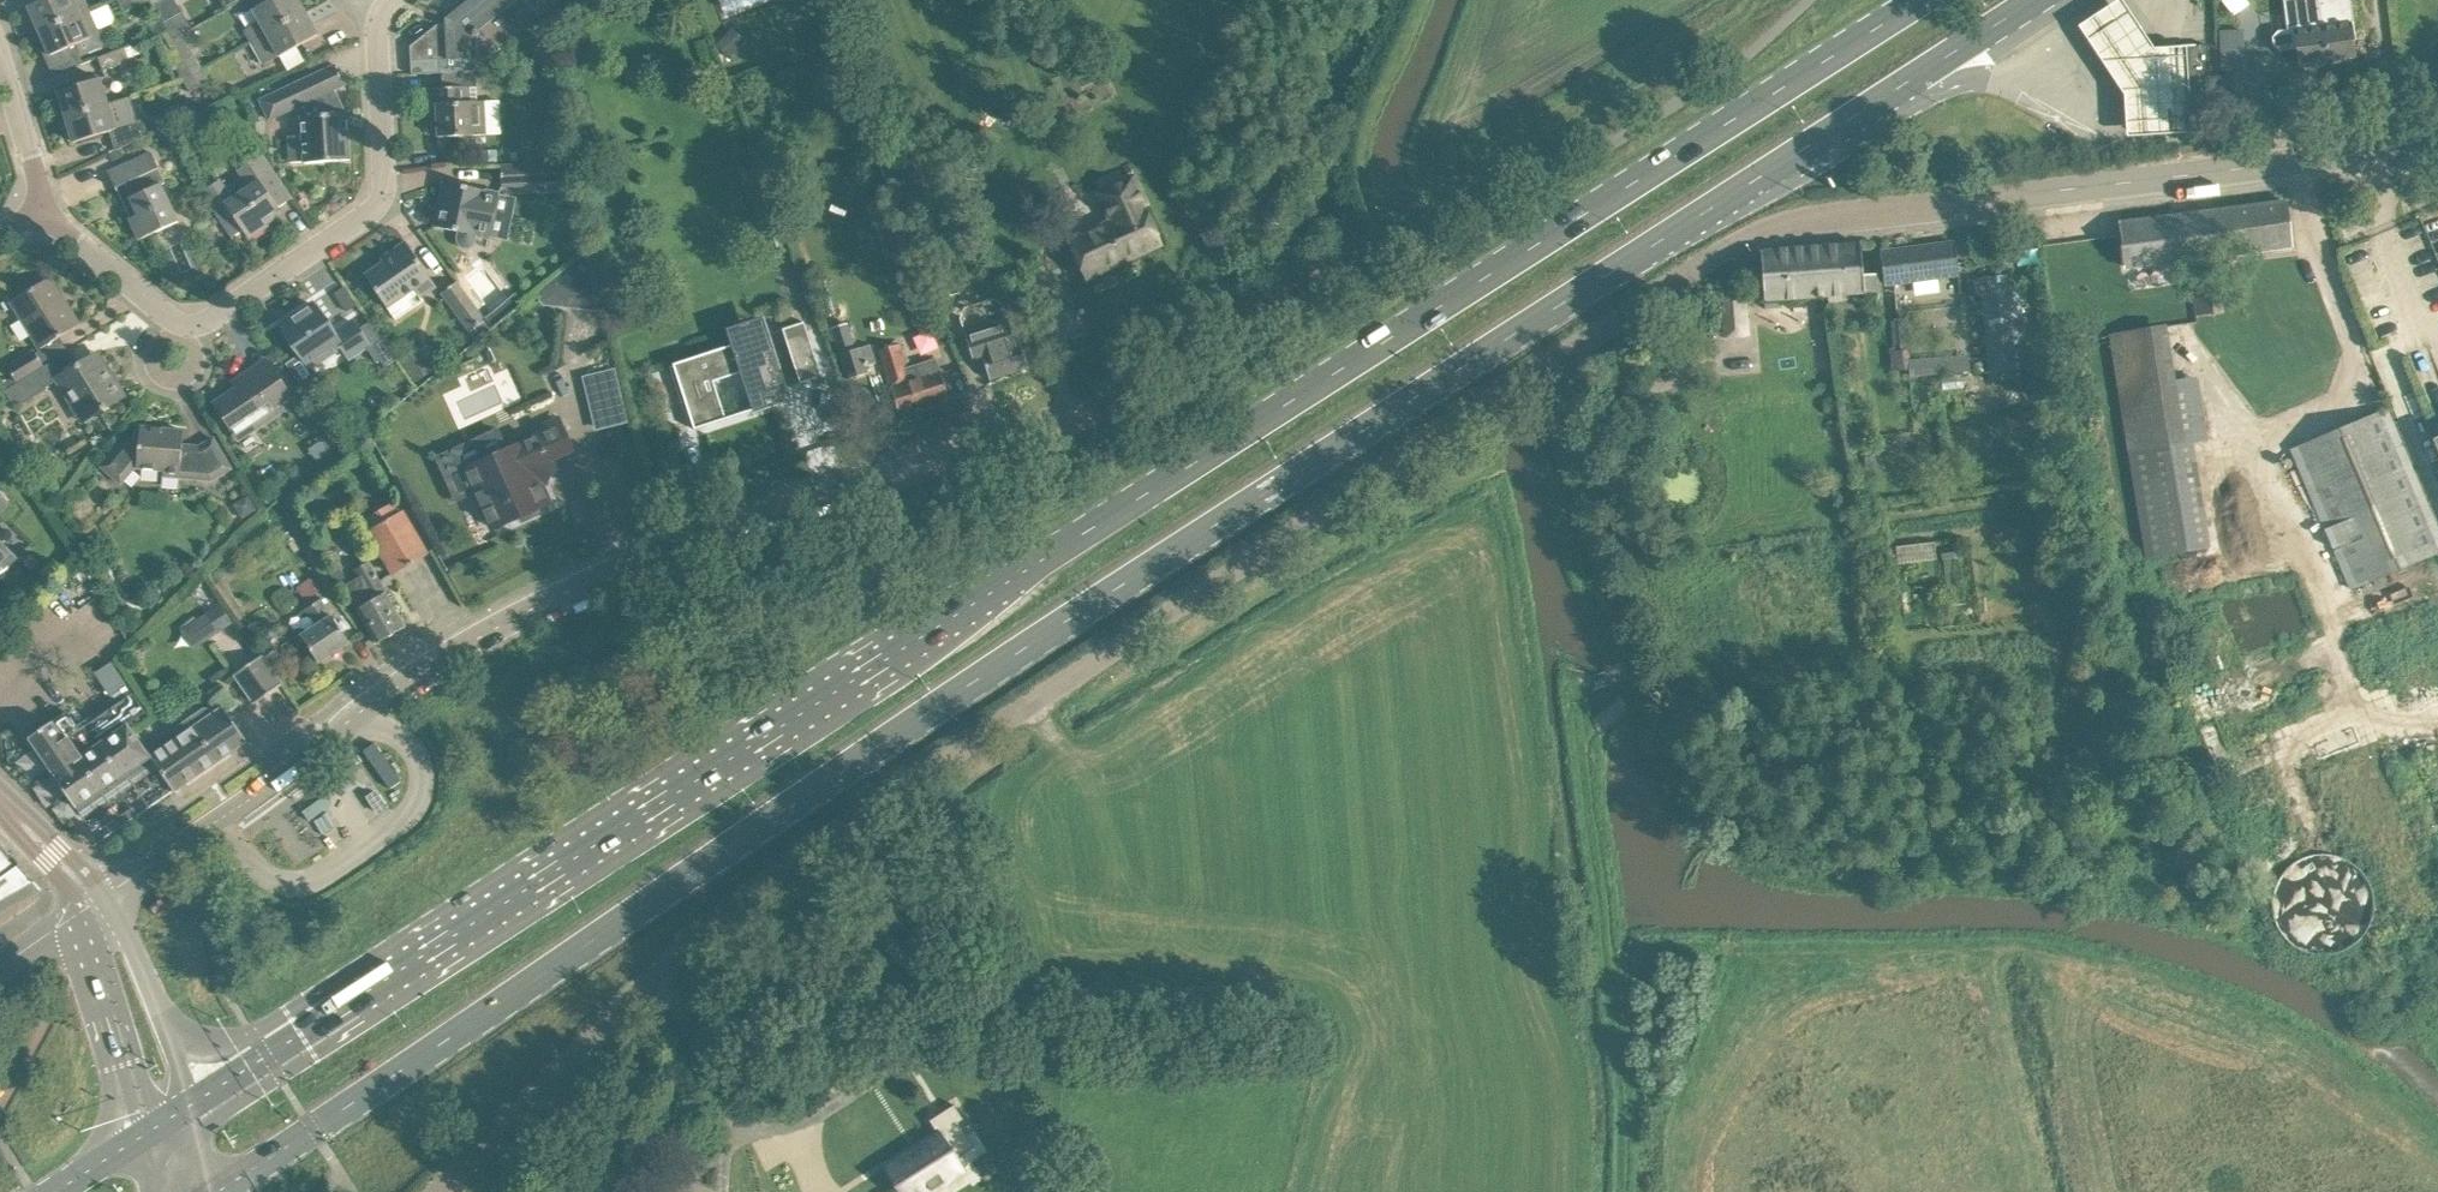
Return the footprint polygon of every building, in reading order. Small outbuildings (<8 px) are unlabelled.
[(39,31),(90,8),(86,0),(41,0),(28,6),(39,31)] [(124,11),(144,0),(118,0),(124,11)] [(153,4),(163,21),(182,11),(175,0),(160,0),(153,4)] [(251,41),(305,11),(299,0),(269,0),(253,9),(260,20),(244,29),(251,41)] [(411,46),(411,60),(435,59),(440,59),(440,73),(442,73),(476,71),(479,71),(477,35),(479,35),(481,31),(480,30),(511,5),(510,4),(507,0),(467,0),(445,18),(446,27),(438,27),(438,23),(411,46)] [(2125,0),(2117,0),(2078,27),(2125,95),(2127,134),(2190,130),(2186,43),(2156,43),(2125,0)] [(2319,0),(2285,0),(2289,30),(2278,31),(2273,37),(2274,45),(2280,49),(2296,47),(2299,67),(2327,63),(2319,0)] [(2327,63),(2355,59),(2353,39),(2356,38),(2350,0),(2319,0),(2327,63)] [(90,8),(39,31),(50,55),(75,44),(80,56),(106,44),(90,8)] [(305,11),(251,41),(263,65),(318,34),(305,11)] [(716,43),(730,57),(746,40),(732,27),(716,43)] [(173,39),(186,60),(193,74),(202,68),(183,33),(173,39)] [(2212,131),(2207,45),(2181,46),(2186,132),(2212,131)] [(130,60),(125,47),(98,57),(103,70),(130,60)] [(175,66),(183,79),(193,74),(186,60),(175,66)] [(302,134),(288,135),(290,161),(304,160),(304,162),(350,159),(347,112),(341,113),(331,91),(345,84),(335,64),(314,75),(260,99),(270,119),(298,106),(303,115),(301,115),(302,134)] [(202,68),(193,74),(200,86),(209,81),(202,68)] [(443,87),(429,88),(430,105),(436,104),(438,137),(486,134),(484,100),(477,101),(470,101),(469,87),(477,86),(476,71),(442,73),(443,87)] [(2224,71),(2226,109),(2244,108),(2243,71),(2224,71)] [(193,74),(183,79),(190,92),(200,86),(193,74)] [(58,90),(66,116),(109,103),(101,77),(58,90)] [(109,103),(66,116),(74,142),(113,129),(119,148),(148,135),(143,119),(128,123),(120,99),(117,101),(109,103)] [(565,158),(564,137),(543,138),(544,159),(565,158)] [(494,158),(494,149),(482,149),(482,158),(494,158)] [(130,218),(140,239),(178,221),(161,184),(166,182),(152,152),(109,172),(116,188),(125,184),(138,214),(130,218)] [(220,179),(202,191),(233,237),(244,230),(249,238),(268,225),(263,217),(292,198),(261,153),(238,169),(249,186),(233,197),(220,179)] [(501,165),(502,185),(545,183),(546,192),(570,191),(569,163),(537,164),(501,165)] [(1099,193),(1112,220),(1068,240),(1086,277),(1161,242),(1131,178),(1099,193)] [(182,187),(190,199),(201,192),(194,180),(182,187)] [(475,239),(476,234),(490,237),(495,211),(507,213),(510,201),(505,196),(499,195),(500,192),(487,190),(443,181),(435,226),(458,230),(457,236),(457,241),(460,245),(465,248),(470,247),(473,245),(475,239)] [(2121,221),(2127,267),(2290,246),(2285,200),(2121,221)] [(365,274),(387,307),(396,319),(423,300),(420,297),(437,286),(406,241),(391,251),(394,255),(365,274)] [(1860,243),(1821,246),(1823,277),(1825,276),(1827,294),(1856,292),(1880,290),(1878,273),(1863,274),(1860,243)] [(1902,280),(1930,277),(1930,274),(1957,271),(1954,243),(1884,252),(1889,283),(1902,282),(1902,280)] [(1823,277),(1821,246),(1760,250),(1762,274),(1764,299),(1827,294),(1825,276),(1823,277)] [(577,261),(547,284),(564,305),(589,308),(577,261)] [(937,274),(943,293),(955,289),(949,270),(937,274)] [(1980,294),(1987,371),(2028,367),(2020,291),(2014,291),(2012,275),(1968,280),(1970,295),(1980,294)] [(10,301),(40,349),(81,324),(51,276),(10,301)] [(471,330),(473,329),(486,319),(485,317),(457,281),(442,292),(471,330)] [(2221,282),(2191,286),(2195,315),(2225,311),(2221,282)] [(1719,291),(1722,336),(1749,334),(1746,289),(1719,291)] [(369,346),(368,345),(358,330),(352,320),(332,333),(312,303),(282,323),(302,352),(286,363),(302,386),(318,376),(312,366),(342,347),(350,358),(366,348),(369,346)] [(1814,309),(1763,310),(1763,334),(1815,333),(1814,309)] [(1028,367),(1019,338),(1015,340),(1008,318),(965,332),(974,360),(983,357),(990,379),(1028,367)] [(369,346),(366,348),(376,361),(380,359),(385,366),(396,359),(371,321),(358,330),(368,345),(369,346)] [(803,322),(783,328),(801,382),(820,376),(823,385),(825,385),(804,321),(803,321),(803,322)] [(849,322),(834,327),(841,353),(848,379),(868,372),(866,366),(876,363),(871,345),(857,349),(849,322)] [(2166,323),(2110,333),(2147,557),(2203,548),(2176,379),(2166,323)] [(695,429),(726,418),(714,381),(744,371),(756,409),(788,398),(767,333),(673,363),(695,429)] [(879,350),(899,413),(949,397),(937,359),(906,369),(898,344),(879,350)] [(8,367),(13,376),(17,381),(44,365),(35,350),(8,367)] [(1906,374),(1967,369),(1966,352),(1905,358),(1906,374)] [(67,395),(70,393),(86,419),(104,408),(125,395),(113,377),(111,378),(95,353),(56,378),(67,395)] [(239,387),(217,403),(235,430),(240,438),(254,428),(277,412),(274,408),(290,397),(270,367),(253,378),(249,371),(235,381),(239,387)] [(1940,373),(1942,387),(1965,385),(1964,370),(1940,373)] [(35,372),(4,391),(15,407),(46,388),(35,372)] [(626,400),(593,407),(598,433),(631,426),(626,400)] [(2351,588),(2437,551),(2437,531),(2386,409),(2292,449),(2351,588)] [(467,469),(458,448),(438,457),(458,500),(477,491),(493,527),(520,515),(522,520),(537,513),(535,508),(549,502),(539,481),(542,481),(549,461),(547,460),(572,449),(558,418),(535,429),(539,438),(523,445),(522,444),(506,451),(467,469)] [(183,444),(184,430),(141,426),(139,441),(124,440),(102,466),(121,483),(135,468),(164,470),(163,476),(212,479),(232,468),(226,458),(213,438),(199,446),(183,444)] [(233,503),(242,518),(257,509),(249,494),(233,503)] [(369,531),(395,574),(428,554),(402,511),(396,514),(390,504),(368,517),(375,527),(369,531)] [(17,558),(0,541),(0,575),(17,558)] [(346,584),(360,607),(357,609),(377,643),(406,626),(368,561),(356,569),(360,576),(346,584)] [(301,635),(319,661),(350,641),(332,615),(321,599),(307,608),(317,625),(301,635)] [(2404,681),(2416,676),(2387,609),(2362,619),(2397,699),(2410,693),(2404,681)] [(206,612),(193,620),(206,640),(219,631),(206,612)] [(236,674),(255,702),(281,684),(261,656),(236,674)] [(50,723),(30,736),(55,774),(54,775),(76,807),(101,790),(107,800),(129,784),(123,775),(151,756),(149,755),(147,750),(135,733),(128,723),(148,710),(135,691),(115,706),(94,719),(88,710),(83,714),(77,705),(50,723)] [(178,736),(149,755),(151,756),(173,789),(247,739),(223,704),(213,712),(210,708),(204,707),(177,726),(175,732),(178,736)] [(37,892),(42,889),(14,855),(12,856),(0,842),(0,912),(37,892)] [(2344,947),(2357,938),(2366,924),(2370,908),(2369,893),(2363,880),(2354,868),(2341,860),(2327,857),(2312,857),(2298,863),(2286,873),(2277,887),(2274,903),(2276,920),(2284,934),(2296,945),(2312,951),(2328,952),(2344,947)] [(889,1164),(907,1191),(929,1191),(964,1169),(966,1168),(957,1154),(976,1142),(961,1119),(966,1115),(956,1100),(931,1116),(941,1131),(940,1132),(892,1163),(889,1164)]
